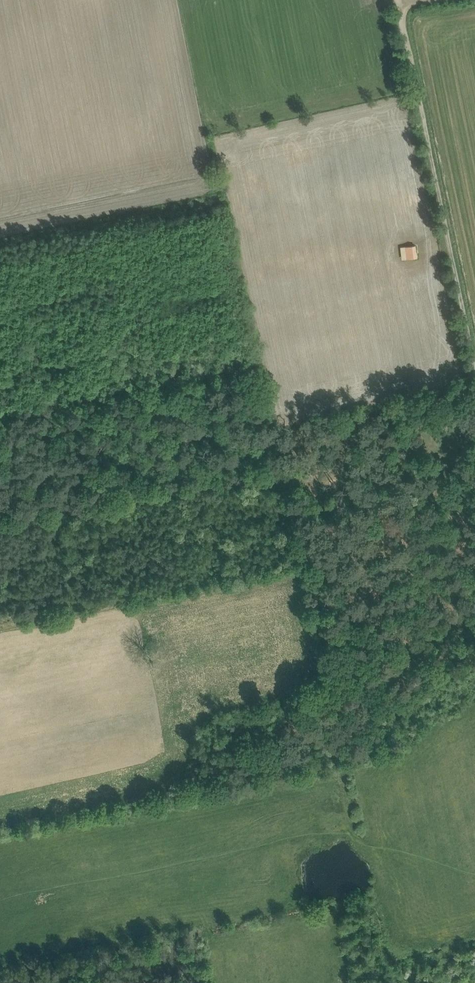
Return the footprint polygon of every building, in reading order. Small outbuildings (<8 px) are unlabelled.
[(416,244),(405,245),(407,259),(418,257),(416,244)]
